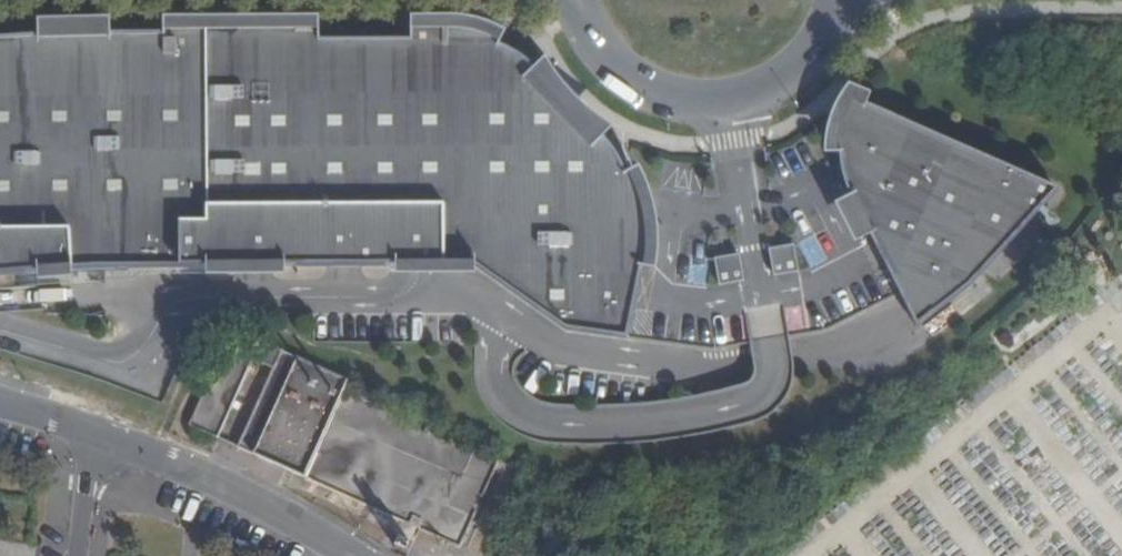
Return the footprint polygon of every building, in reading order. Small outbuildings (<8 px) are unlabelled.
[(484,21),(459,28),(436,28),(412,28),(412,40),(321,40),(321,29),(164,30),(164,33),(113,34),(112,30),(62,31),(39,32),(39,36),(0,39),(0,280),(478,268),(567,329),(627,338),(645,262),(634,172),(608,137),(570,109),(538,65),(501,42),(484,21)] [(1060,192),(869,107),(873,96),(854,87),(844,102),(834,141),(837,170),(847,201),(868,238),(900,295),(919,324),(969,286),(1060,192)] [(812,236),(799,242),(810,265),(823,258),(812,236)] [(785,243),(767,246),(769,263),(788,261),(785,243)] [(228,340),(189,426),(218,439),(254,361),(257,354),(228,340)] [(350,383),(262,343),(257,354),(254,361),(273,369),(237,448),(308,480),(460,548),(499,457),(347,394),(350,383)] [(412,544),(401,539),(396,548),(407,554),(412,544)]
